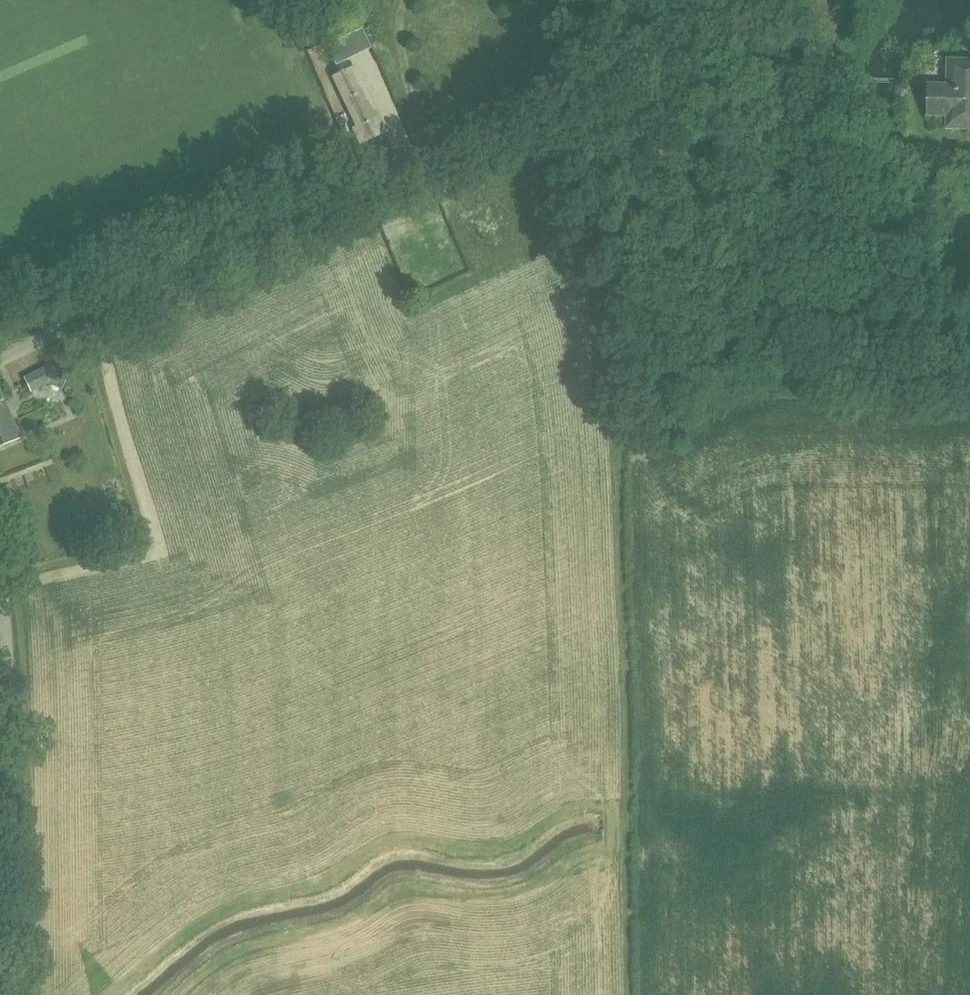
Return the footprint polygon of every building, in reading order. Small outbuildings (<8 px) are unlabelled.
[(969,129),(969,59),(948,58),(948,84),(928,83),(927,115),(947,116),(947,128),(969,129)] [(355,128),(362,142),(384,131),(376,115),(374,116),(351,68),(334,76),(358,127),(355,128)] [(24,376),(31,392),(49,383),(62,389),(69,373),(49,364),(24,376)] [(19,437),(0,394),(0,445),(19,437)]
